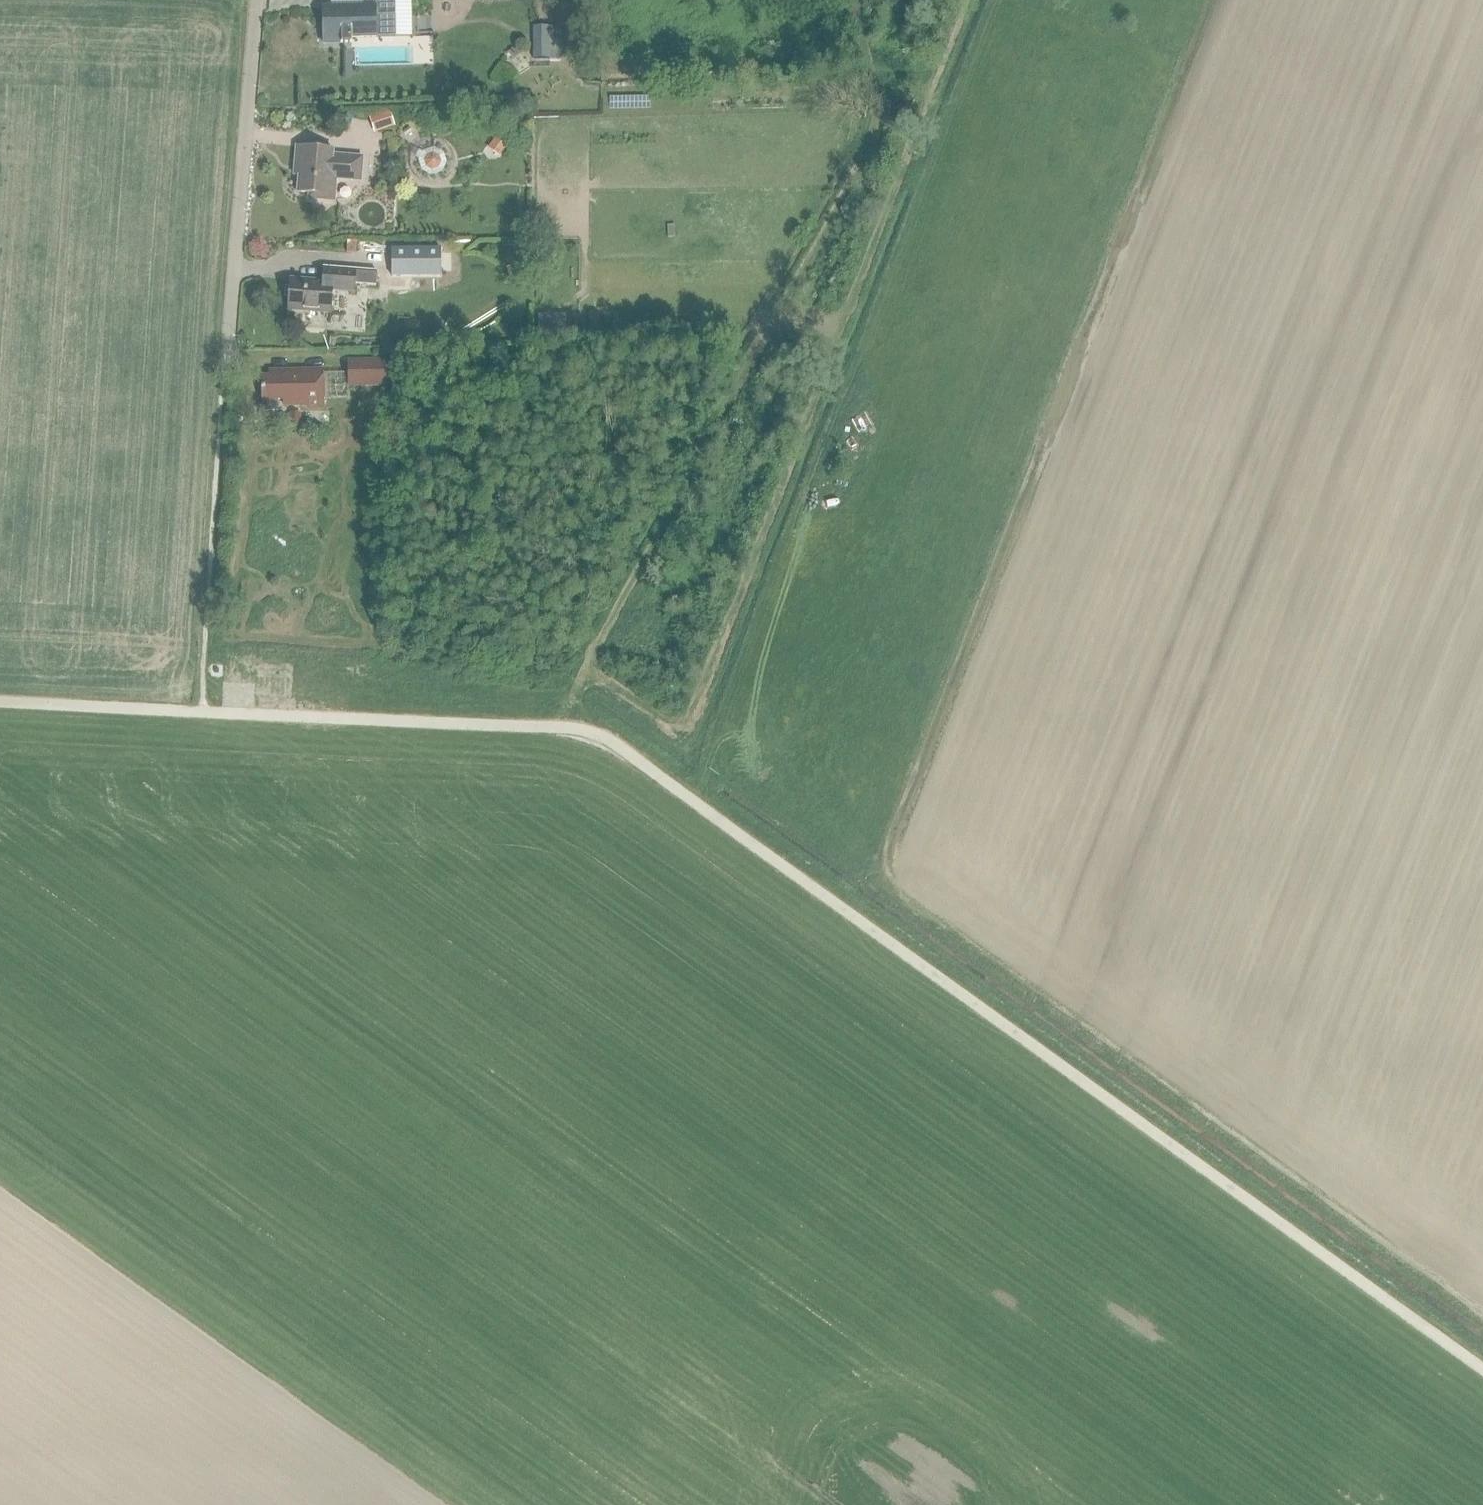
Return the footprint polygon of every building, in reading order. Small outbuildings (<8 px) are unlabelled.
[(351,43),(351,38),(375,37),(396,37),(395,16),(395,0),(363,0),(363,7),(323,8),(323,44),(351,43)] [(550,59),(550,27),(533,27),(533,59),(550,59)] [(415,61),(415,35),(397,35),(397,61),(415,61)] [(518,54),(512,48),(507,52),(513,59),(518,54)] [(392,108),(371,113),(376,130),(396,125),(392,108)] [(498,133),(487,148),(499,157),(510,142),(498,133)] [(333,150),(296,147),(295,166),(299,166),(297,192),(309,193),(309,199),(334,201),(336,179),(360,181),(362,157),(333,154),(333,150)] [(391,249),(391,277),(441,277),(441,249),(391,249)] [(377,272),(356,270),(324,268),(323,282),(290,279),(288,310),(330,313),(332,290),(354,292),(355,284),(376,285),(377,272)] [(385,386),(385,360),(348,361),(348,386),(385,386)] [(263,411),(278,410),(278,400),(284,399),(284,405),(324,405),(323,370),(269,370),(269,376),(262,377),(262,400),(263,400),(263,411)] [(288,428),(300,428),(300,413),(289,413),(288,428)]
